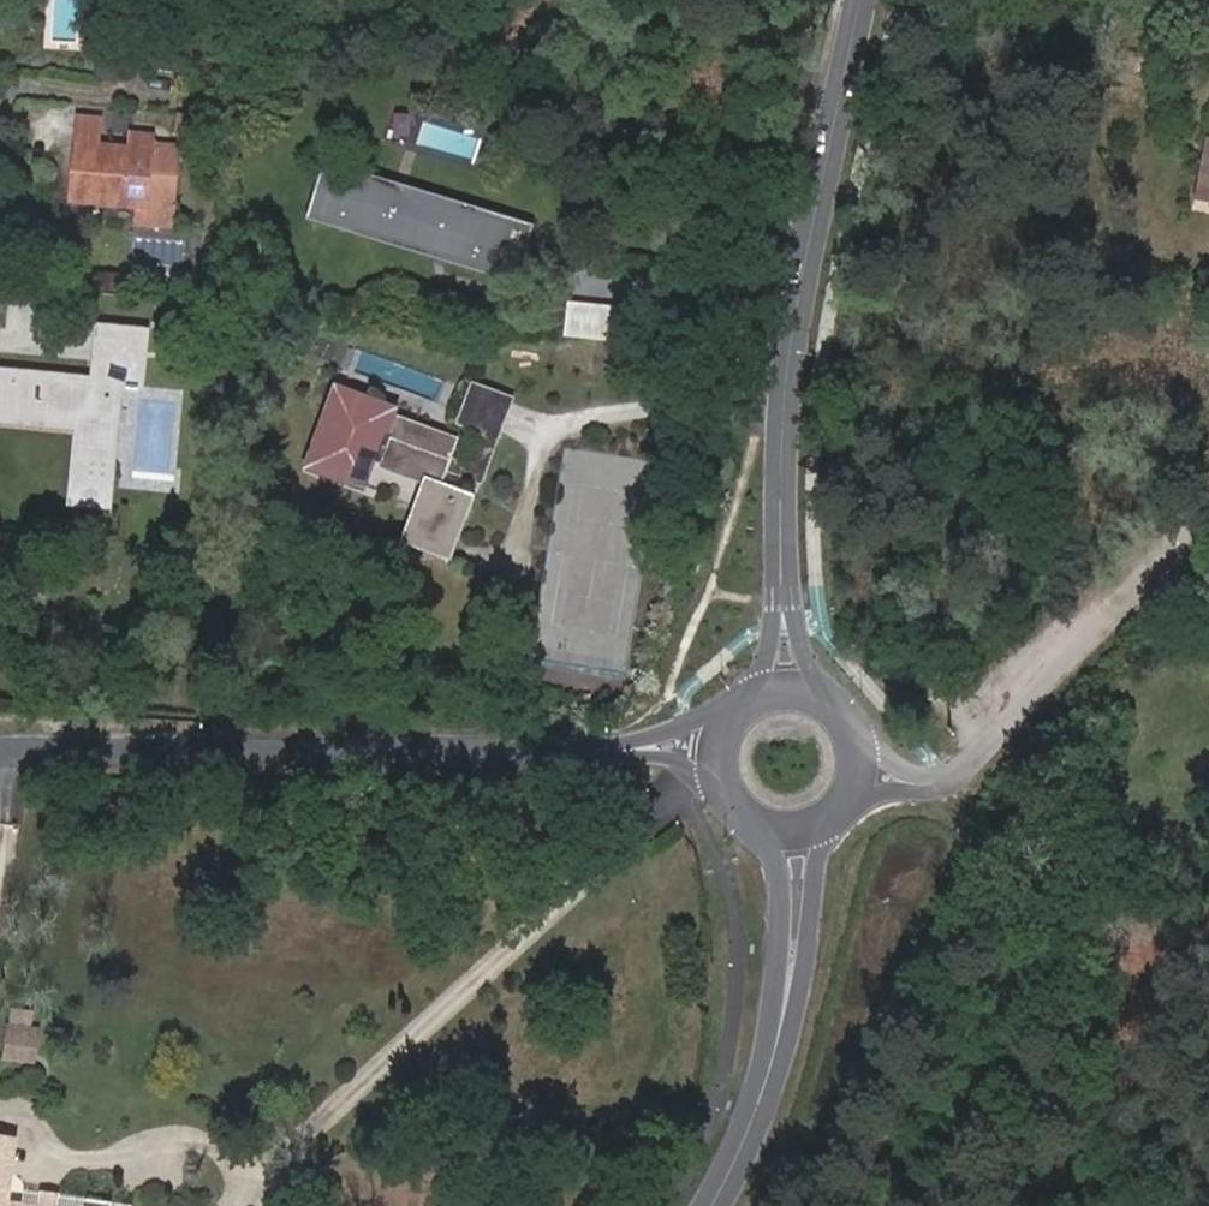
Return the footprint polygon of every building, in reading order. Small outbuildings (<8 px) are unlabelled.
[(423,143),(469,151),(472,130),(426,122),(423,143)] [(171,224),(178,146),(152,144),(152,136),(132,135),(131,150),(76,145),(71,200),(146,206),(145,221),(171,224)] [(1208,197),(1208,151),(1200,196),(1208,197)] [(331,226),(348,169),(326,162),(308,219),(331,226)] [(484,221),(369,186),(372,176),(348,169),(331,226),(354,233),(357,223),(473,258),(470,268),(516,282),(533,225),(487,211),(484,221)] [(487,211),(372,176),(369,186),(484,221),(487,211)] [(473,258),(357,223),(354,233),(470,268),(473,258)] [(648,341),(652,303),(573,295),(570,334),(588,335),(631,339),(648,341)] [(1,373),(0,381),(0,416),(20,418),(22,401),(85,406),(83,424),(75,503),(106,505),(117,386),(138,388),(144,334),(103,331),(97,383),(1,373)] [(204,365),(205,353),(175,350),(174,362),(204,365)] [(466,463),(447,455),(442,471),(483,485),(516,398),(473,382),(458,425),(477,432),(466,463)] [(22,401),(20,418),(83,424),(85,406),(22,401)] [(409,542),(448,556),(469,499),(436,487),(442,471),(447,455),(452,442),(402,423),(385,466),(431,482),(409,542)] [(8,1058),(42,1059),(43,1007),(9,1006),(8,1058)] [(4,1205),(14,1139),(0,1137),(0,1205),(9,1205),(4,1205)]
